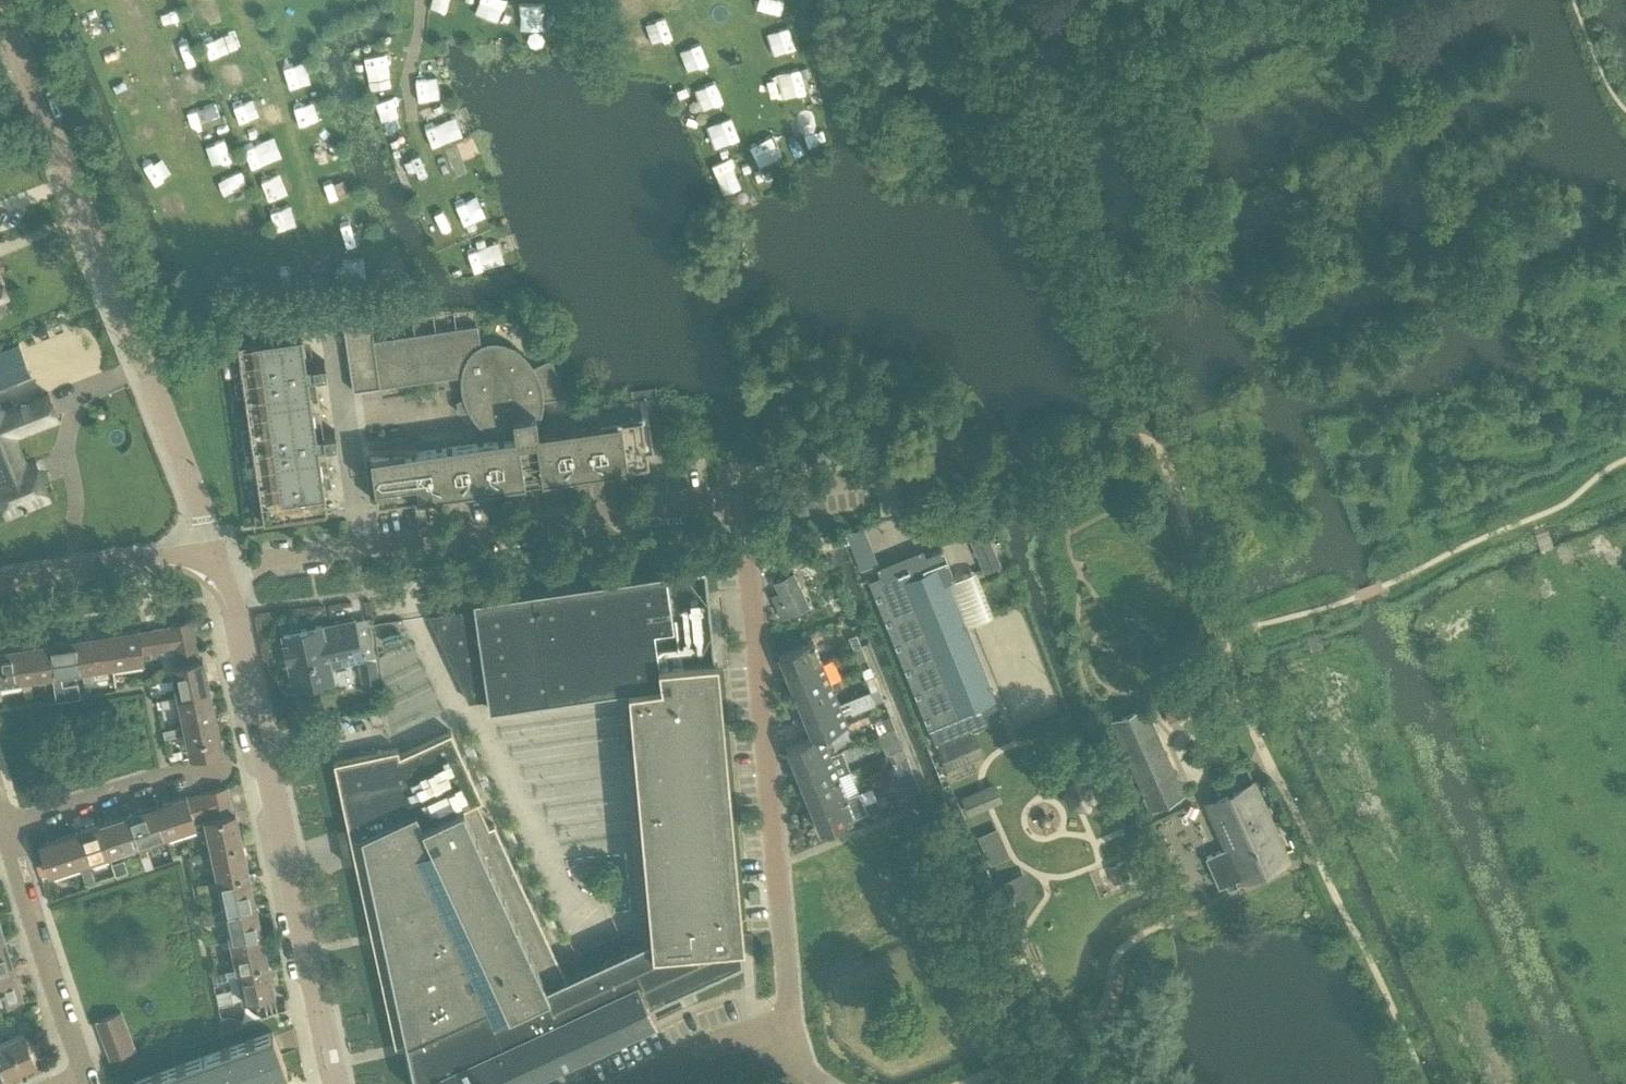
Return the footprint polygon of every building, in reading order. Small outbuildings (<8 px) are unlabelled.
[(4,281),(0,271),(0,309),(4,308),(1,298),(10,294),(5,280),(4,281)] [(653,448),(653,445),(649,415),(538,431),(537,423),(538,420),(539,418),(540,414),(541,413),(542,409),(542,405),(543,402),(543,400),(569,396),(551,357),(532,365),(529,359),(524,354),(518,349),(511,345),(504,342),(496,341),(482,345),(480,339),(478,324),(373,339),(373,336),(369,336),(373,367),(350,370),(354,391),(405,384),(405,383),(401,383),(401,378),(462,370),(463,374),(460,375),(460,376),(461,376),(461,384),(462,392),(464,398),(457,402),(457,403),(459,413),(469,411),(471,414),(475,420),(481,426),(487,431),(494,435),(501,437),(501,438),(417,450),(416,443),(370,450),(372,464),(371,464),(377,503),(505,485),(505,487),(562,479),(562,476),(649,464),(647,449),(653,448)] [(313,357),(306,358),(302,333),(237,342),(263,519),(303,514),(303,515),(315,513),(315,512),(332,510),(332,508),(334,508),(334,503),(327,504),(319,450),(326,449),(325,443),(337,442),(335,431),(324,432),(323,427),(316,428),(309,380),(316,379),(315,374),(327,372),(325,361),(314,362),(313,357)] [(346,340),(350,370),(373,367),(369,336),(346,340)] [(19,343),(0,351),(0,388),(32,375),(19,343)] [(0,410),(0,497),(7,515),(49,498),(33,460),(25,464),(13,435),(57,417),(48,393),(4,411),(3,409),(0,410)] [(984,571),(1000,564),(977,511),(962,517),(984,571)] [(786,569),(809,558),(805,549),(782,560),(786,569)] [(990,690),(946,583),(954,579),(942,549),(921,558),(922,560),(912,568),(908,562),(885,580),(881,574),(869,580),(935,744),(1001,718),(990,690)] [(714,659),(706,566),(474,599),(475,609),(430,615),(470,701),(488,698),(489,708),(628,688),(650,936),(626,948),(620,937),(606,943),(605,940),(591,946),(593,949),(579,956),(584,967),(565,976),(494,824),(489,826),(478,802),(483,799),(451,731),(400,755),(398,748),(334,762),(348,827),(338,830),(345,861),(355,859),(396,1045),(406,1041),(415,1083),(512,1083),(657,1017),(649,1001),(741,958),(740,944),(744,944),(718,658),(714,659)] [(782,619),(809,606),(793,574),(774,583),(783,601),(775,605),(782,619)] [(171,628),(167,628),(169,640),(194,634),(191,621),(171,625),(171,628)] [(331,665),(362,658),(354,621),(323,628),(322,626),(283,634),(294,686),(333,678),(331,665)] [(167,628),(152,630),(157,656),(163,655),(163,656),(172,654),(171,652),(169,640),(167,628)] [(139,629),(107,634),(112,665),(143,660),(152,658),(151,657),(157,656),(152,630),(140,632),(139,629)] [(107,634),(77,639),(82,669),(84,680),(92,679),(91,668),(112,665),(107,634)] [(194,634),(169,640),(171,652),(196,647),(194,634)] [(856,634),(849,637),(854,651),(862,648),(861,644),(856,634)] [(77,639),(48,643),(52,674),(53,685),(55,700),(80,697),(77,683),(62,686),(62,684),(60,673),(82,669),(77,639)] [(780,654),(778,655),(787,676),(822,662),(813,641),(791,649),(780,654)] [(48,643),(17,648),(21,679),(23,690),(23,695),(33,693),(32,688),(30,678),(52,674),(48,643)] [(196,647),(171,652),(172,654),(174,665),(172,666),(177,690),(178,696),(209,690),(203,659),(199,660),(196,647)] [(0,650),(0,682),(21,679),(17,648),(0,650)] [(862,648),(854,651),(858,661),(866,658),(862,648)] [(822,662),(787,676),(796,697),(830,682),(841,678),(833,658),(822,662)] [(375,660),(361,662),(364,688),(378,686),(375,660)] [(873,675),(865,678),(870,690),(878,687),(873,675)] [(830,682),(796,697),(804,717),(839,703),(830,682)] [(870,690),(875,703),(883,699),(878,687),(870,690)] [(178,696),(161,699),(163,708),(180,705),(185,725),(216,719),(209,690),(178,696)] [(839,703),(804,717),(805,719),(813,737),(821,734),(829,731),(830,732),(848,724),(847,723),(843,713),(850,710),(852,713),(875,704),(875,703),(870,690),(839,703)] [(1145,709),(1113,723),(1130,761),(1150,805),(1181,791),(1180,788),(1175,776),(1157,736),(1153,727),(1145,709)] [(888,733),(896,730),(890,716),(875,722),(880,735),(887,731),(888,733)] [(185,725),(163,730),(165,738),(186,734),(191,756),(222,750),(216,719),(185,725)] [(892,744),(900,740),(896,730),(888,733),(892,744)] [(812,737),(786,748),(795,769),(837,751),(830,732),(829,731),(821,734),(813,737),(812,737)] [(974,736),(941,749),(948,767),(949,767),(972,758),(981,754),(977,744),(974,736)] [(837,751),(795,769),(804,790),(838,775),(850,770),(842,750),(838,751),(837,751)] [(898,777),(912,771),(907,757),(899,760),(898,760),(892,763),(897,775),(898,775),(898,777)] [(906,796),(920,790),(912,771),(898,777),(906,796)] [(838,775),(804,790),(812,810),(847,796),(838,775)] [(1096,795),(1090,781),(1075,779),(1072,783),(1068,789),(1066,792),(1072,805),(1075,806),(1084,806),(1088,807),(1096,795)] [(1002,801),(995,783),(978,790),(962,797),(969,815),(986,808),(1002,801)] [(1227,848),(1206,857),(1220,887),(1226,884),(1228,889),(1237,885),(1235,880),(1253,872),(1253,873),(1256,871),(1271,864),(1271,865),(1274,863),(1286,858),(1253,785),(1208,805),(1227,848)] [(226,788),(203,793),(206,807),(229,801),(227,788),(226,788)] [(847,796),(812,810),(820,831),(825,829),(835,825),(837,825),(839,830),(849,826),(853,824),(852,822),(851,819),(855,817),(867,812),(859,791),(847,796)] [(209,819),(206,807),(203,793),(200,794),(188,797),(196,822),(205,819),(209,819)] [(196,822),(188,797),(187,795),(156,805),(166,834),(197,824),(196,822)] [(229,801),(206,807),(209,819),(232,813),(229,801)] [(156,805),(127,815),(137,844),(142,859),(150,856),(148,848),(168,841),(166,834),(156,805)] [(209,819),(205,819),(212,850),(242,844),(235,813),(232,813),(209,819)] [(108,854),(137,844),(127,815),(98,824),(108,854)] [(88,860),(108,854),(98,824),(69,834),(79,863),(86,884),(95,881),(88,860)] [(49,873),(79,863),(69,834),(40,844),(49,873)] [(867,862),(815,883),(819,894),(815,895),(832,936),(890,912),(889,908),(908,901),(890,858),(898,855),(892,841),(863,853),(867,862)] [(242,844),(212,850),(218,880),(248,873),(242,844)] [(1109,867),(1108,868),(1111,875),(1114,883),(1128,877),(1122,862),(1109,867)] [(197,884),(196,885),(199,896),(208,894),(210,890),(220,888),(225,910),(255,903),(248,873),(218,880),(207,882),(197,884)] [(1026,901),(1016,877),(1001,884),(1000,884),(1010,908),(1026,901)] [(225,910),(203,914),(205,925),(217,922),(216,919),(225,917),(226,917),(231,939),(261,933),(255,903),(225,910)] [(261,933),(231,939),(233,947),(237,969),(238,969),(268,963),(261,933)] [(12,965),(3,936),(0,937),(0,969),(12,965)] [(274,993),(268,963),(238,969),(237,969),(216,973),(218,984),(222,983),(228,979),(239,978),(244,1000),(274,993)] [(22,995),(12,965),(0,969),(0,1002),(22,995)] [(101,1034),(126,1024),(121,1012),(97,1021),(101,1034)] [(7,1075),(36,1062),(23,1033),(31,1029),(26,1019),(18,1024),(22,1033),(0,1043),(0,1059),(7,1075)] [(106,1046),(131,1037),(126,1024),(101,1034),(106,1046)] [(288,1072),(273,1031),(203,1056),(213,1083),(256,1083),(288,1072)] [(110,1058),(135,1049),(131,1037),(106,1046),(110,1058)] [(203,1056),(133,1082),(133,1083),(213,1083),(203,1056)]
